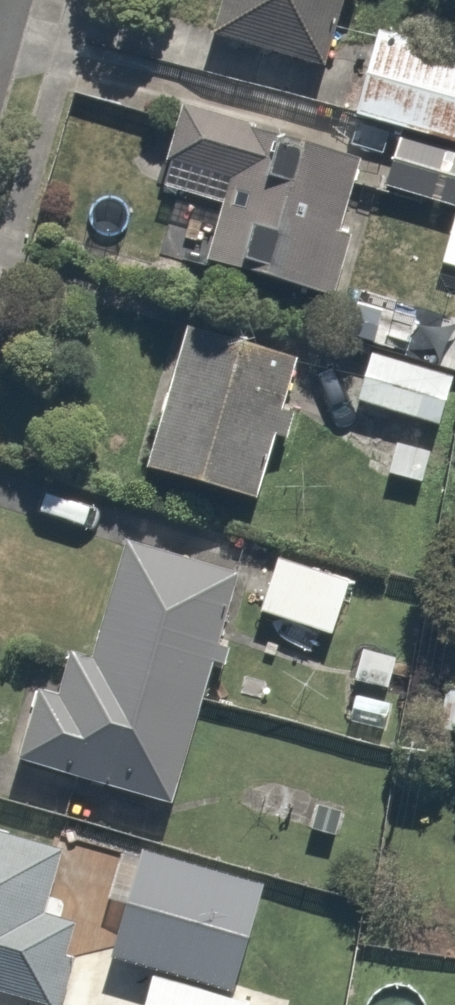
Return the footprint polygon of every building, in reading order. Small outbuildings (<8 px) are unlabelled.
[(215,36),(324,69),(344,0),(226,0),(215,36)] [(359,112),(454,139),(454,48),(383,27),(359,112)] [(263,122),(188,99),(160,190),(235,213),(263,122)] [(396,132),(382,186),(454,205),(454,147),(396,132)] [(370,165),(278,138),(238,275),(331,301),(370,165)] [(454,209),(438,264),(454,269),(454,209)] [(302,356),(185,318),(138,463),(256,500),(302,356)] [(358,402),(447,426),(454,396),(454,370),(373,347),(358,402)] [(442,435),(392,424),(382,474),(432,484),(442,435)] [(173,805),(234,570),(127,542),(97,656),(69,649),(57,696),(40,691),(20,765),(173,805)] [(356,570),(276,548),(258,616),(338,637),(356,570)] [(407,653),(361,645),(348,719),(394,727),(407,653)] [(440,733),(454,735),(454,687),(444,686),(440,733)] [(355,798),(309,793),(304,840),(350,846),(355,798)] [(63,847),(0,831),(0,992),(50,1004),(56,1004),(79,914),(48,906),(63,847)] [(158,975),(239,992),(268,877),(145,846),(115,964),(158,975)] [(158,975),(150,1004),(250,1004),(252,996),(239,992),(158,975)]
